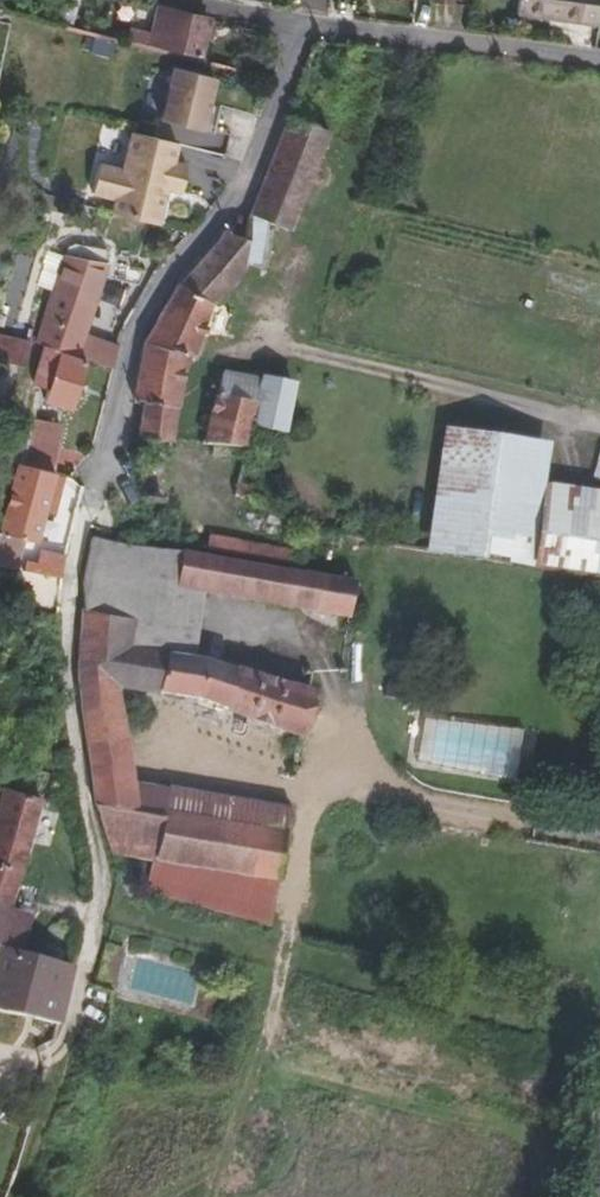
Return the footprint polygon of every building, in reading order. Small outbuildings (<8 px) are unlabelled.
[(598,0),(513,0),(511,11),(542,17),(543,13),(555,15),(554,18),(593,25),(598,0)] [(189,56),(199,16),(148,4),(141,30),(120,24),(116,38),(189,56)] [(202,75),(157,63),(144,112),(190,124),(202,75)] [(190,351),(206,297),(242,261),(290,272),(299,225),(290,223),(329,126),(284,112),(243,217),(239,236),(218,231),(173,284),(141,340),(127,399),(139,402),(129,469),(138,495),(159,498),(182,349),(190,351)] [(171,153),(177,135),(132,121),(119,166),(96,159),(86,192),(155,213),(164,182),(177,186),(186,157),(171,153)] [(80,341),(104,261),(100,252),(69,242),(61,250),(36,344),(58,351),(75,357),(80,341)] [(30,343),(0,337),(0,362),(26,367),(30,343)] [(111,368),(114,352),(80,341),(75,357),(83,359),(111,368)] [(66,407),(83,359),(75,357),(58,351),(40,398),(66,407)] [(277,431),(288,385),(220,369),(204,441),(243,450),(249,424),(277,431)] [(45,469),(55,423),(23,415),(12,461),(45,469)] [(541,480),(547,445),(439,428),(421,549),(528,565),(541,480)] [(54,471),(45,469),(12,461),(10,460),(0,506),(0,565),(15,569),(18,556),(23,533),(38,537),(54,471)] [(249,495),(252,481),(237,477),(234,490),(249,495)] [(541,480),(528,565),(599,575),(599,490),(541,480)] [(298,552),(207,534),(204,547),(296,564),(298,552)] [(202,660),(126,650),(127,643),(170,651),(173,625),(133,618),(124,543),(88,535),(79,577),(83,610),(78,609),(73,678),(90,808),(109,858),(149,865),(150,860),(272,879),(279,834),(123,808),(122,781),(121,750),(114,749),(113,685),(197,699),(297,735),(306,689),(202,660)] [(351,582),(183,550),(150,546),(153,573),(174,577),(174,582),(346,614),(351,582)] [(32,572),(34,560),(18,556),(15,569),(32,572)] [(58,578),(62,562),(35,556),(34,560),(32,572),(58,578)] [(451,720),(447,768),(515,773),(516,754),(531,755),(534,727),(451,720)] [(284,808),(122,781),(123,808),(279,834),(284,808)] [(36,800),(1,788),(0,791),(0,918),(15,875),(36,800)] [(264,923),(272,879),(150,860),(149,865),(145,890),(264,923)] [(67,969),(0,950),(0,1014),(53,1028),(67,969)]
